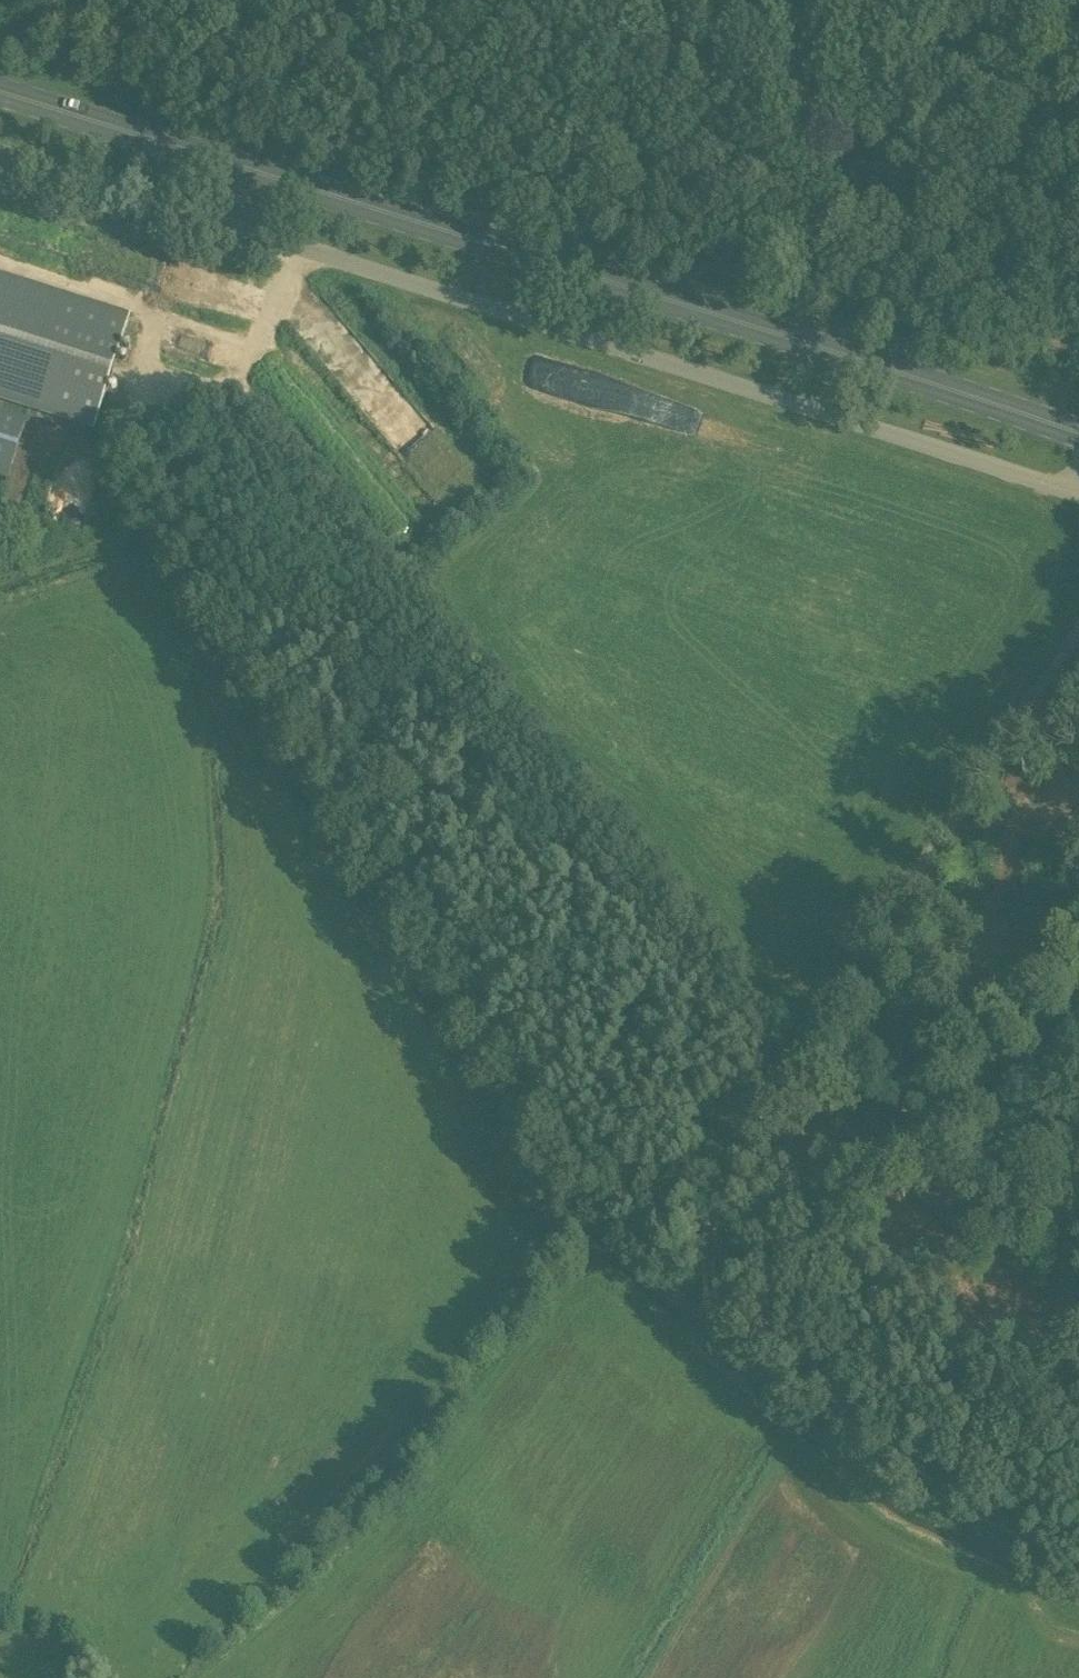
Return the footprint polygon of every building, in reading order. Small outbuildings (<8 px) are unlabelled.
[(128,318),(0,277),(0,396),(94,425),(128,318)] [(27,418),(0,410),(0,477),(8,480),(27,418)]
